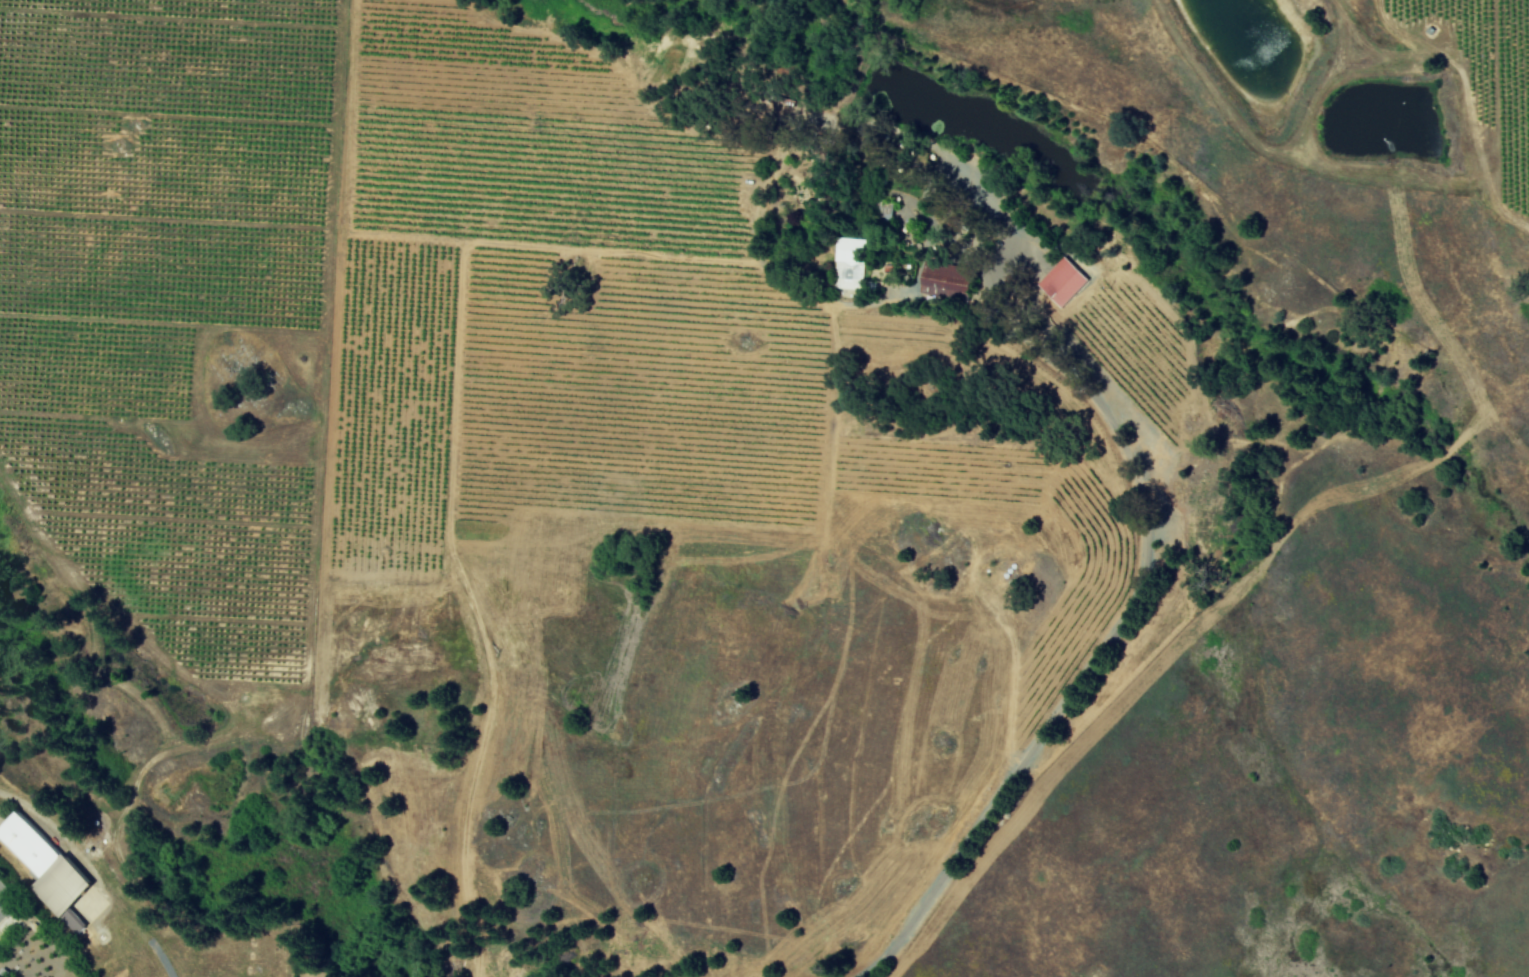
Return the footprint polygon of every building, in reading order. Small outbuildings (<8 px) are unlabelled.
[(892,203),(882,202),(881,218),(892,218),(892,203)] [(862,290),(865,239),(838,237),(835,288),(862,290)] [(1089,279),(1065,256),(1038,284),(1062,308),(1089,279)] [(920,294),(951,299),(952,293),(968,296),(972,269),(925,261),(920,294)] [(17,811),(0,828),(0,841),(38,881),(30,889),(74,936),(86,925),(70,908),(94,885),(65,854),(61,858),(17,811)]
